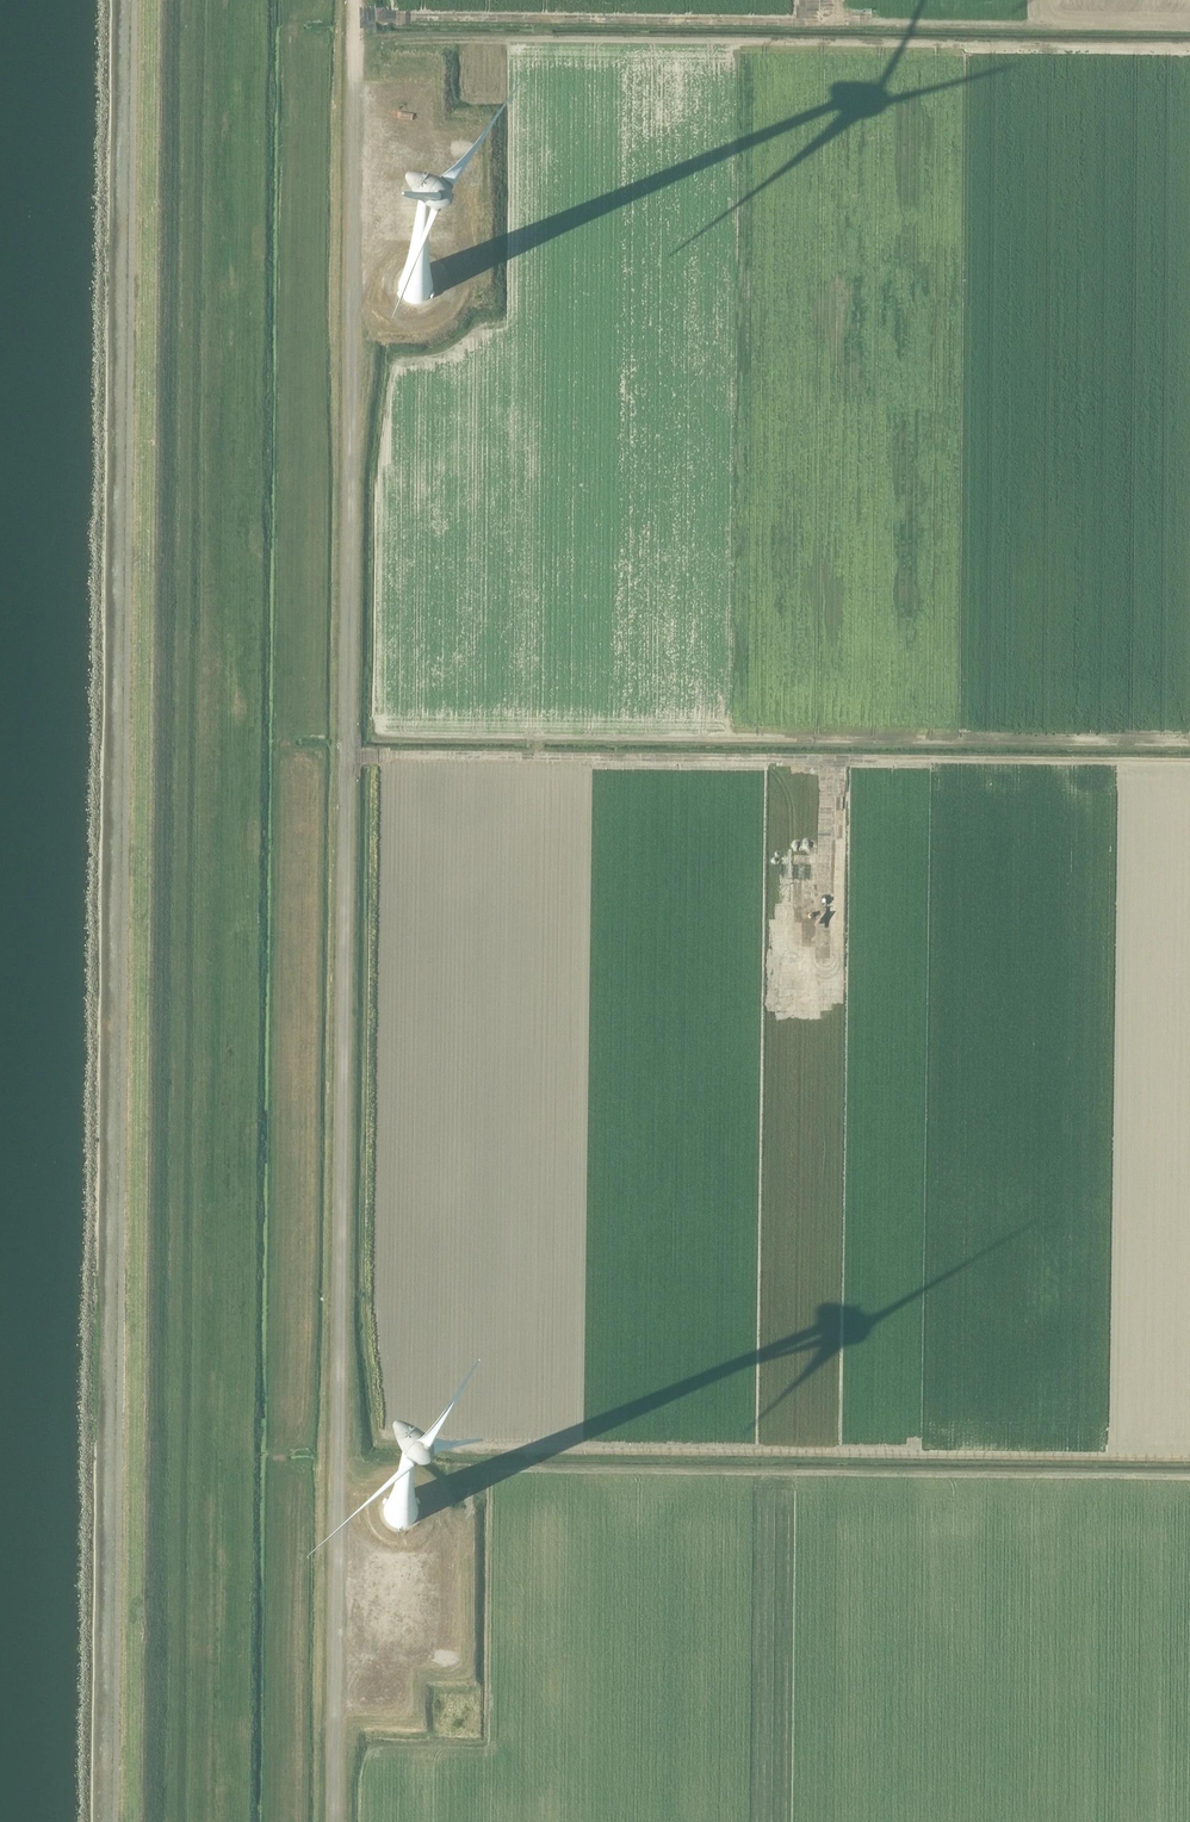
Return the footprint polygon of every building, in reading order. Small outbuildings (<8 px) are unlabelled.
[(397,281),(396,286),(397,292),(399,297),(403,301),(407,304),(413,306),(418,306),(424,304),(428,301),(432,297),(434,292),(435,286),(434,281),(432,276),(428,271),(424,268),(418,267),(413,267),(407,268),(403,271),(399,276),(397,281)] [(382,1505),(381,1511),(382,1516),(384,1521),(388,1526),(393,1529),(398,1530),(404,1530),(409,1529),(414,1526),(417,1521),(420,1516),(420,1511),(420,1505),(417,1500),(414,1496),(409,1493),(404,1491),(398,1491),(393,1493),(388,1496),(384,1500),(382,1505)]
